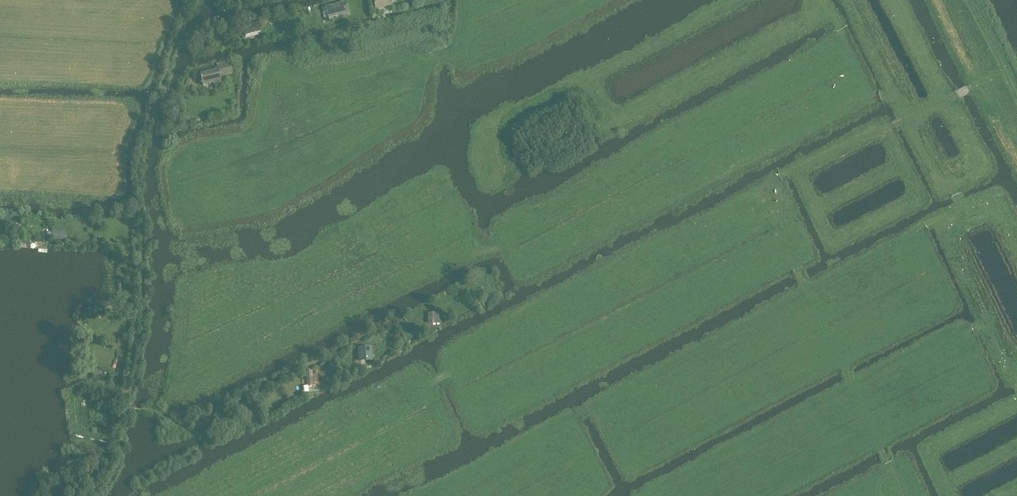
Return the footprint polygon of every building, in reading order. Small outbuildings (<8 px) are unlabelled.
[(391,4),(390,0),(373,0),(375,8),(391,4)] [(329,19),(347,14),(344,3),(322,9),(325,18),(328,17),(329,19)] [(244,38),(260,34),(258,24),(242,28),(244,38)] [(213,85),(221,83),(219,77),(232,74),(230,66),(215,69),(216,71),(200,75),(203,86),(213,83),(213,85)] [(52,230),(51,241),(64,241),(65,231),(52,230)] [(440,324),(440,322),(438,321),(438,315),(429,314),(429,324),(440,324)] [(371,348),(357,349),(358,363),(372,362),(371,348)] [(313,373),(307,373),(307,387),(318,387),(318,376),(313,376),(313,373)]
